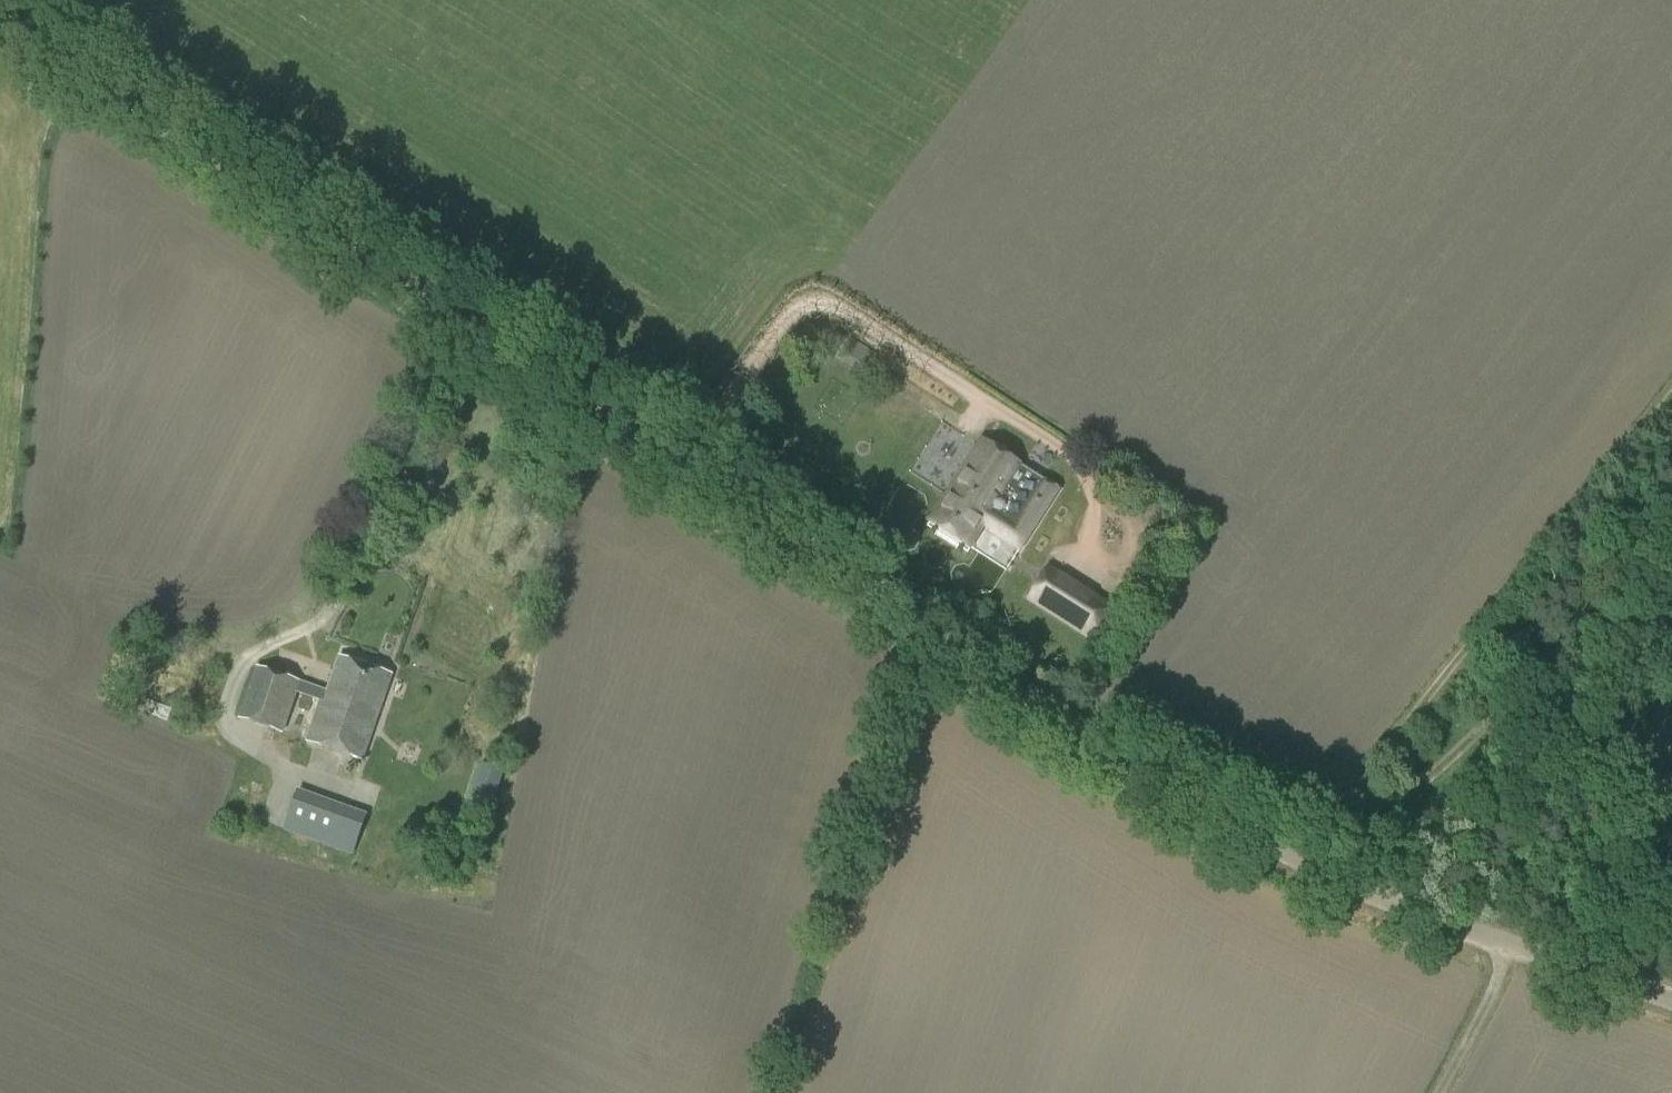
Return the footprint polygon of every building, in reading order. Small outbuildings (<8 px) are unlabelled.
[(863,378),(877,356),(849,338),(835,360),(863,378)] [(1020,552),(1060,491),(1023,469),(982,442),(947,497),(951,500),(935,525),(968,546),(978,530),(982,533),(985,528),(990,532),(989,533),(1020,552)] [(1090,637),(1109,607),(1049,569),(1030,599),(1090,637)] [(363,760),(391,676),(339,658),(328,692),(257,668),(240,718),(283,733),(296,693),(321,701),(307,741),(363,760)] [(493,806),(504,771),(481,763),(470,799),(493,806)] [(353,855),(368,814),(297,789),(282,830),(353,855)]
